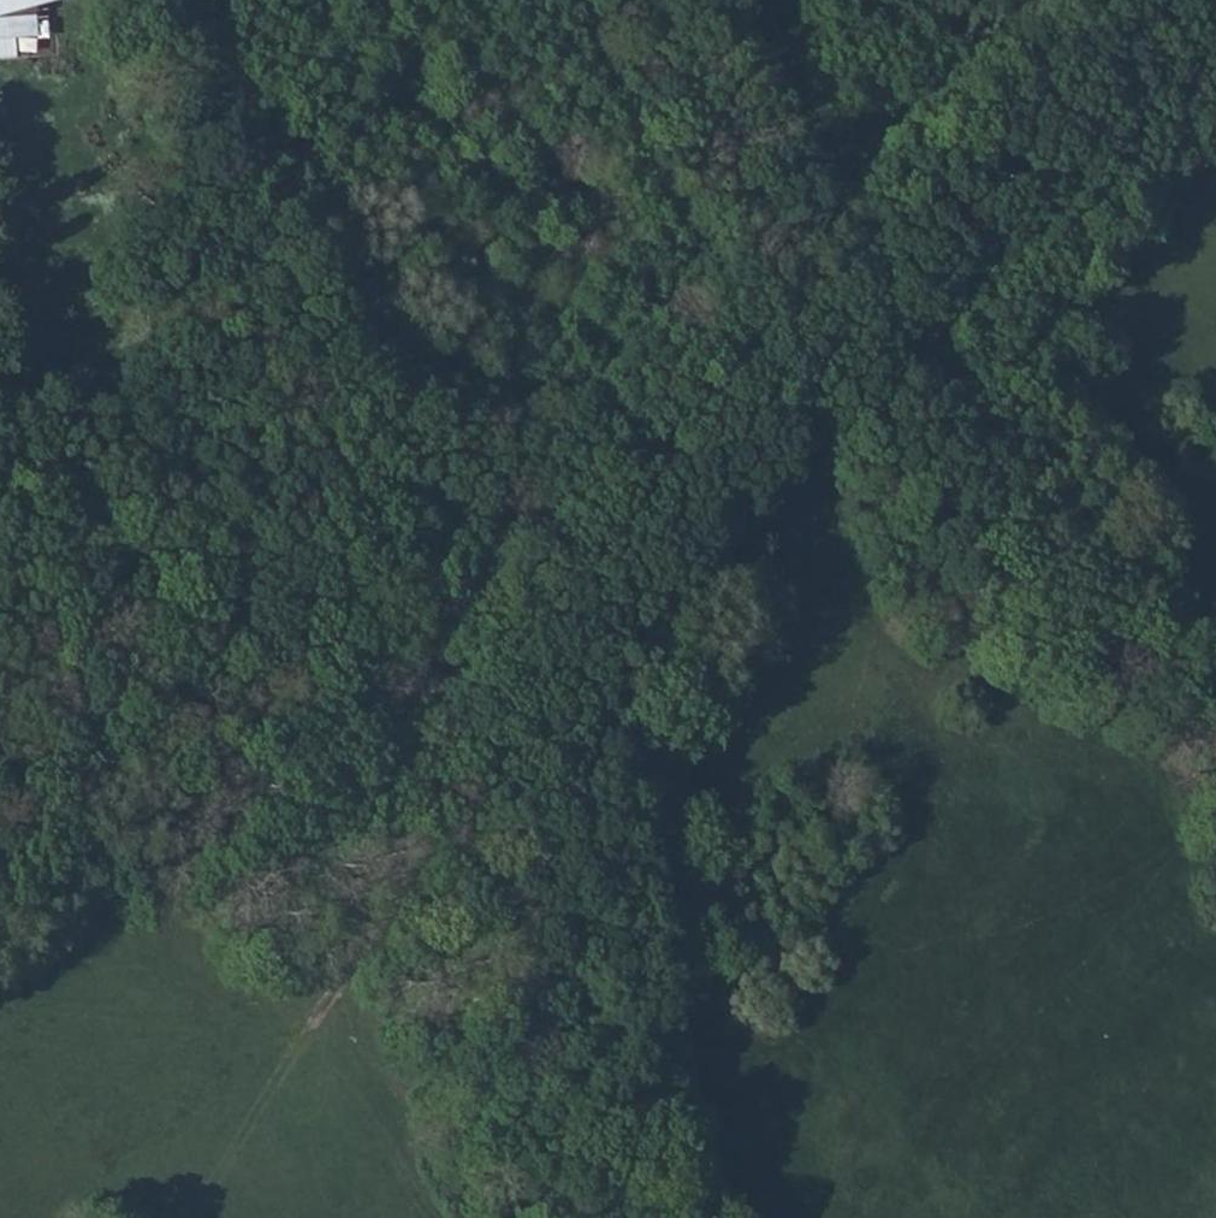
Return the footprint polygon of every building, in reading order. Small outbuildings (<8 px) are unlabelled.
[(12,55),(11,34),(34,33),(32,0),(0,0),(0,55),(12,55)]
